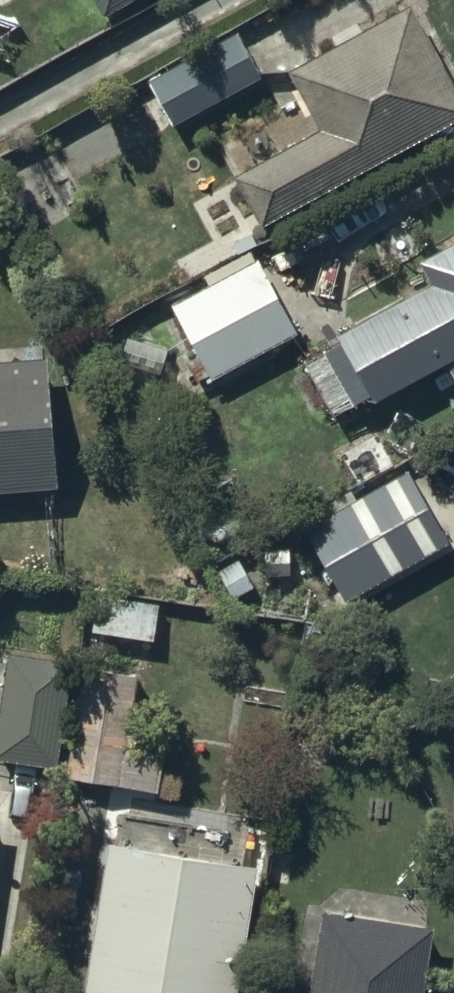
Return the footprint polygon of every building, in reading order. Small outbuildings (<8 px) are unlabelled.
[(409,10),(295,71),(324,126),(240,171),(262,211),(453,109),(453,94),(409,10)] [(258,74),(237,32),(150,77),(171,119),(258,74)] [(425,259),(435,278),(335,330),(370,396),(453,352),(453,243),(425,259)] [(294,324),(257,258),(171,304),(208,371),(294,324)] [(41,348),(0,351),(0,473),(49,470),(41,348)] [(437,538),(403,473),(302,525),(335,589),(437,538)] [(9,647),(0,708),(0,751),(48,758),(63,656),(9,647)] [(169,672),(87,659),(68,772),(150,785),(169,672)] [(101,843),(77,992),(228,992),(248,866),(101,843)] [(322,909),(310,992),(408,992),(418,923),(322,909)]
